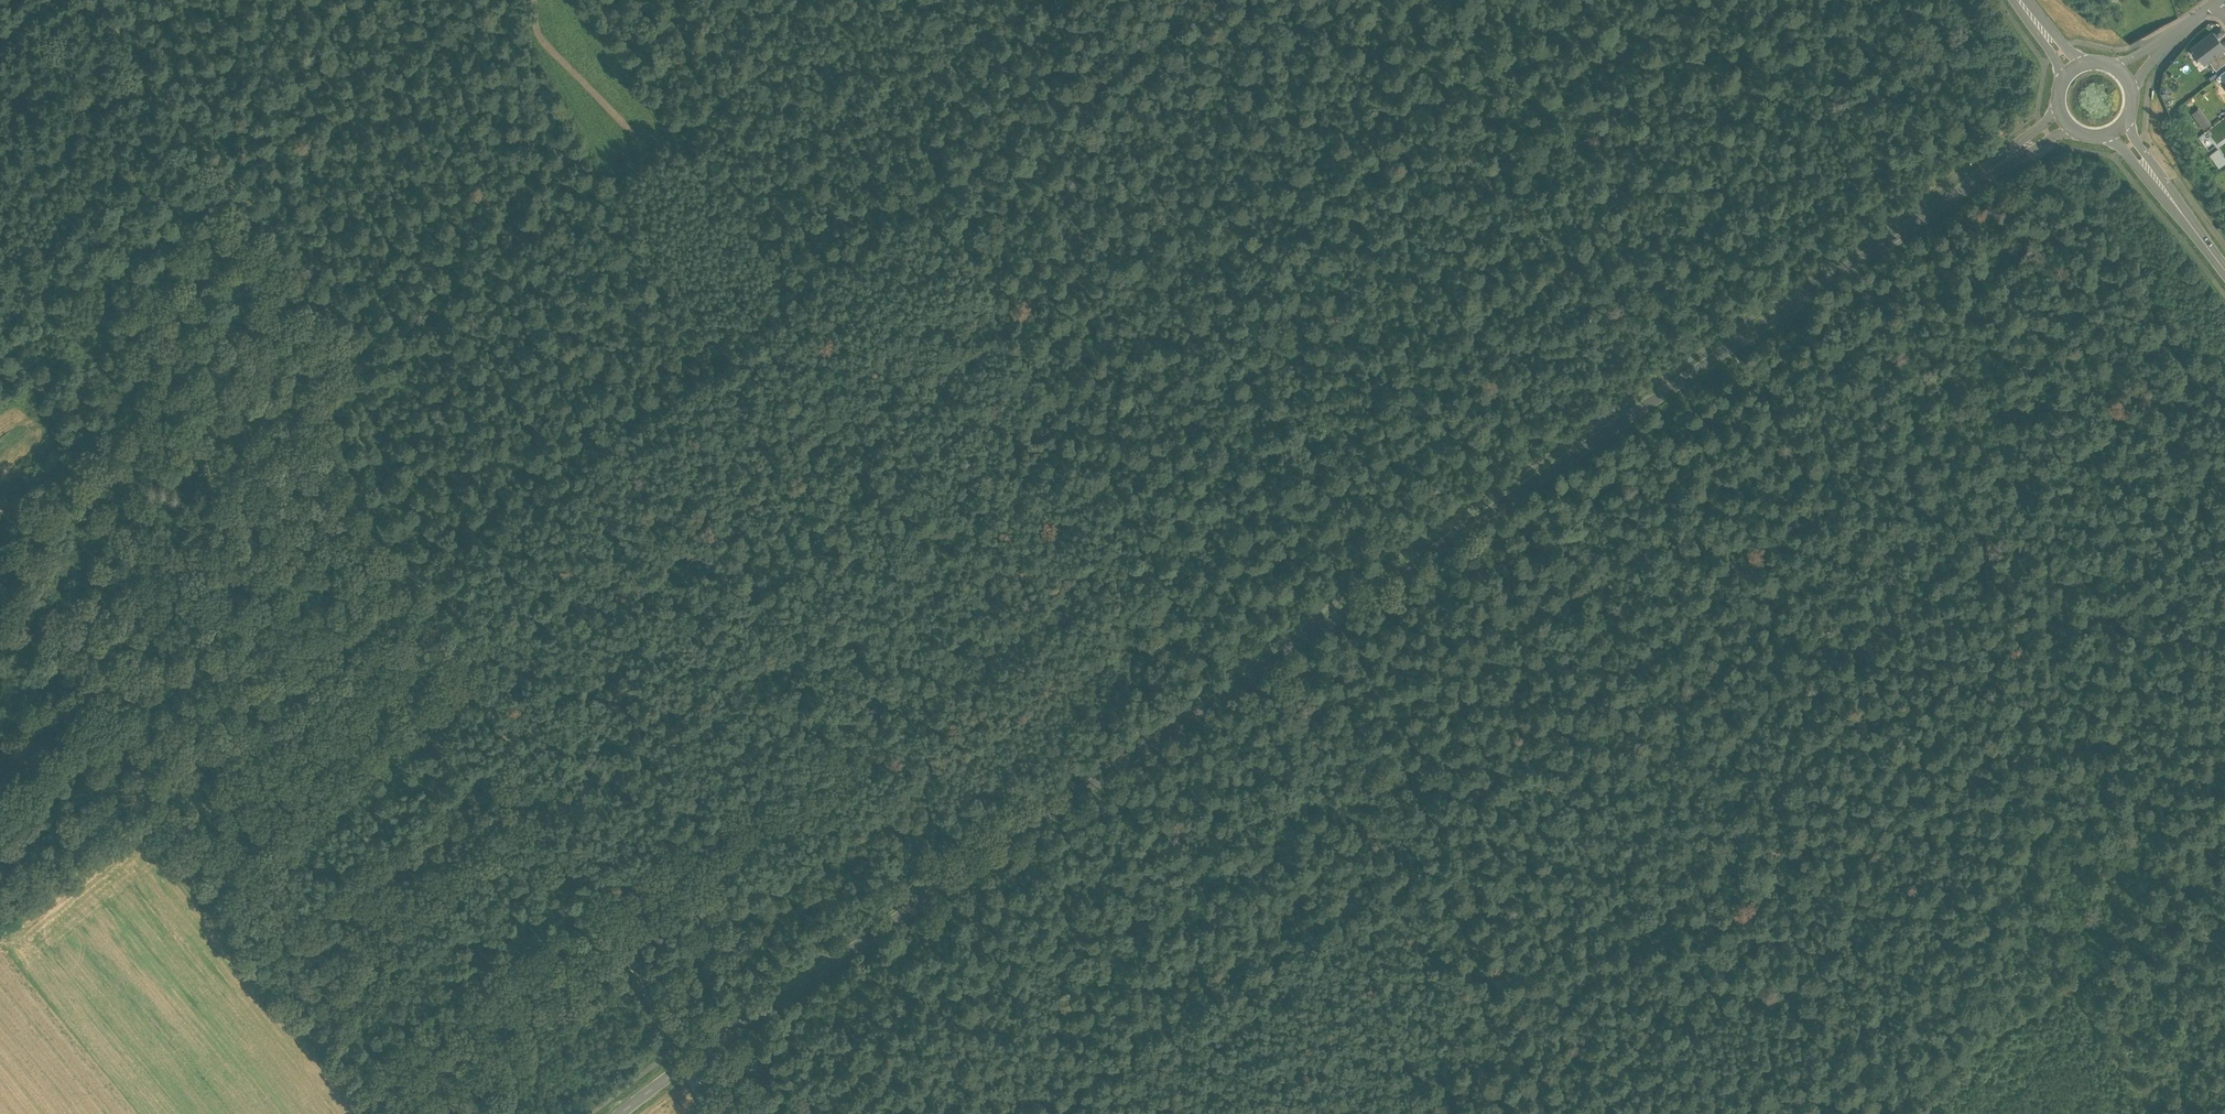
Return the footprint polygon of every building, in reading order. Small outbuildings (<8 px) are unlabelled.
[(2223,48),(2212,33),(2193,48),(2204,63),(2208,60),(2222,49),(2223,48)] [(2208,60),(2216,71),(2224,64),(2224,53),(2222,49),(2208,60)] [(2216,78),(2221,84),(2224,82),(2224,81),(2224,72),(2216,78)] [(2201,106),(2192,112),(2202,129),(2211,123),(2201,106)]
